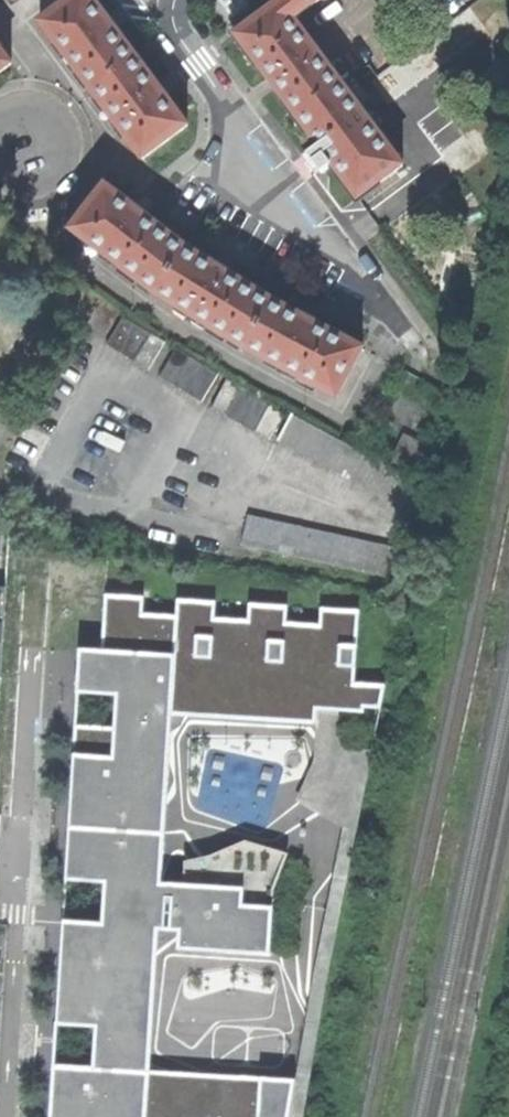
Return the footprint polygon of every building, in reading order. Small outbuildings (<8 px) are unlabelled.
[(185,125),(165,99),(165,95),(160,89),(157,83),(154,83),(113,31),(113,28),(109,23),(106,17),(103,17),(90,0),(70,0),(37,23),(141,159),(185,125)] [(278,1),(292,19),(318,0),(277,0),(278,1)] [(402,166),(292,19),(278,1),(234,35),(271,84),(324,154),(358,199),(402,166)] [(9,66),(0,54),(0,72),(9,66)] [(246,352),(334,396),(360,348),(315,325),(313,323),(307,320),(303,317),(300,317),(276,305),(228,275),(227,273),(221,269),(216,265),(213,265),(182,246),(146,218),(145,215),(139,211),(134,207),(132,207),(104,187),(70,231),(156,296),(246,352)] [(147,370),(164,341),(120,317),(103,346),(147,370)] [(200,401),(215,372),(174,348),(157,376),(200,401)] [(270,438),(284,408),(226,378),(210,407),(270,438)] [(275,439),(418,516),(433,488),(290,412),(275,439)] [(390,462),(415,473),(426,447),(402,436),(390,462)] [(239,546),(397,581),(402,551),(245,517),(239,546)] [(271,907),(271,897),(292,853),(250,840),(217,855),(187,860),(185,883),(169,882),(177,720),(319,728),(320,710),(342,711),(385,714),(387,685),(354,684),(358,620),(330,619),(329,633),(291,631),(293,603),(250,600),(249,618),(227,617),(228,591),(166,587),(165,608),(155,607),(157,584),(92,580),(88,633),(70,632),(46,1116),(308,1116),(314,1089),(156,1080),(163,923),(192,925),(190,948),(268,952),(271,907)]
